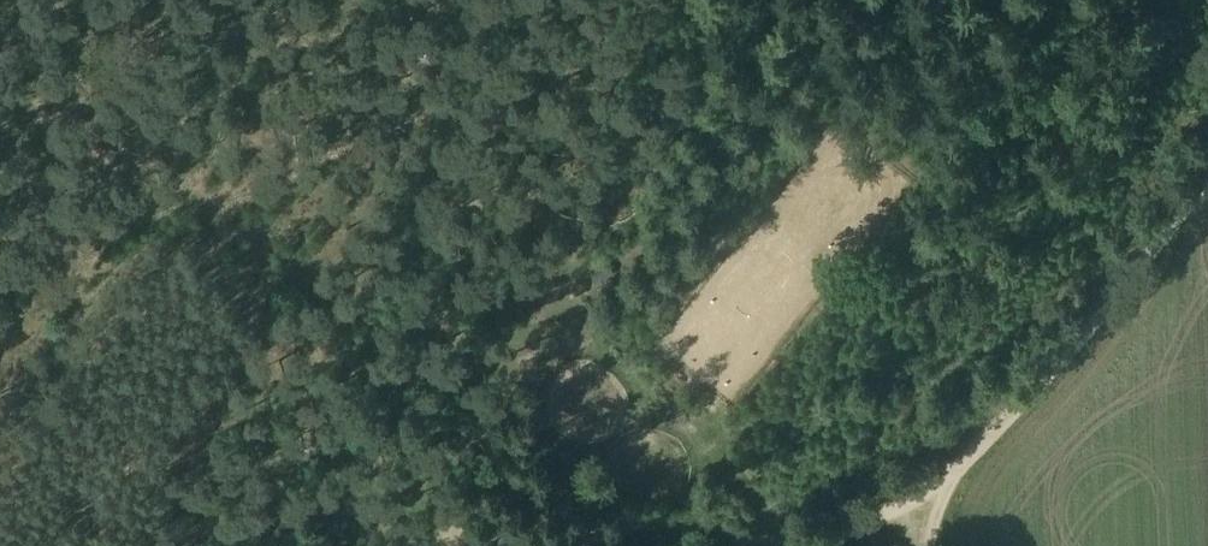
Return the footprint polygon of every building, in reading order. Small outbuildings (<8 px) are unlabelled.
[(350,545),(381,545),(375,534),(350,545)]
